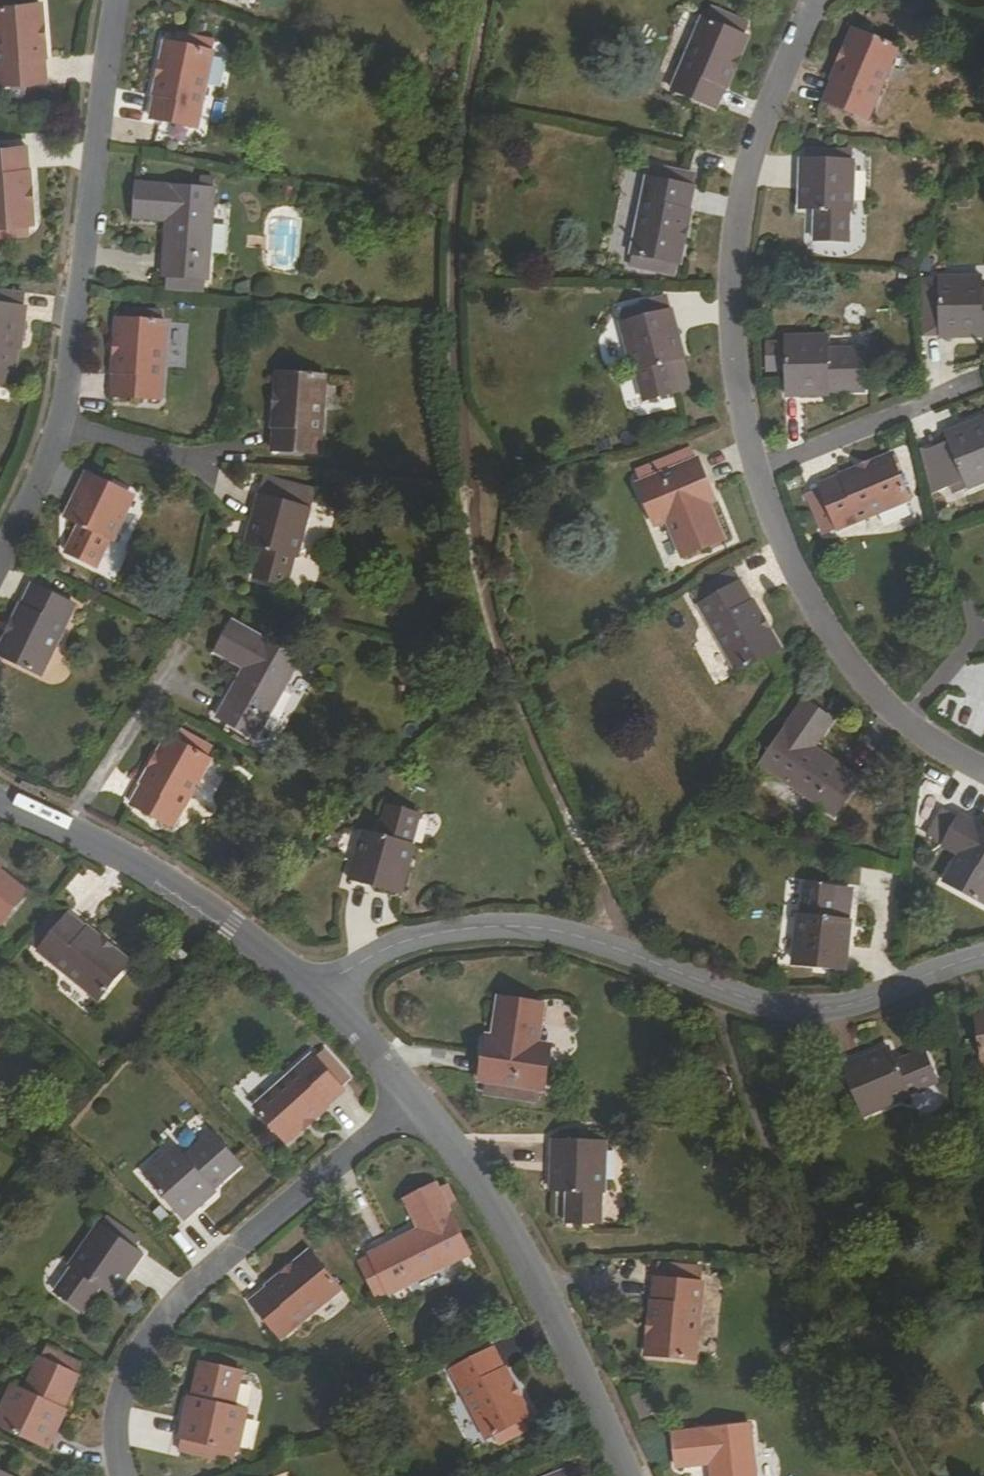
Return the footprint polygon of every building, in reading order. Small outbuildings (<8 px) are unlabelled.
[(20,0),(0,3),(0,80),(41,75),(31,0),(25,0),(20,0)] [(704,18),(673,89),(716,108),(747,37),(704,18)] [(855,29),(825,101),(869,119),(898,47),(855,29)] [(169,31),(167,42),(176,43),(178,33),(169,31)] [(176,43),(167,42),(159,40),(150,83),(159,85),(150,125),(194,134),(202,94),(216,97),(225,53),(206,49),(195,47),(197,37),(178,33),(176,43)] [(197,37),(195,47),(206,49),(208,39),(197,37)] [(0,228),(1,240),(28,239),(28,226),(33,226),(35,226),(30,148),(0,150),(0,228)] [(811,149),(810,157),(820,158),(820,150),(811,149)] [(820,150),(820,158),(810,157),(802,157),(802,208),(817,209),(816,239),(851,241),(851,210),(854,210),(856,163),(853,163),(844,163),(845,151),(820,150)] [(845,151),(844,163),(853,163),(853,151),(845,151)] [(201,178),(200,189),(214,190),(214,179),(201,178)] [(649,179),(633,256),(679,265),(695,188),(649,179)] [(207,281),(214,190),(200,189),(136,184),(133,219),(166,221),(163,278),(166,278),(173,279),(173,289),(193,291),(193,280),(204,281),(207,281)] [(166,278),(165,289),(173,289),(173,279),(166,278)] [(981,292),(981,278),(940,279),(940,337),(982,337),(982,334),(983,334),(983,292),(981,292)] [(193,280),(193,291),(203,292),(204,281),(193,280)] [(24,307),(25,295),(0,292),(0,305),(24,307)] [(661,298),(664,311),(671,309),(668,296),(661,298)] [(673,308),(671,309),(664,311),(661,298),(645,303),(646,307),(623,313),(626,324),(623,326),(634,371),(637,371),(644,401),(678,392),(670,362),(685,358),(673,308)] [(27,308),(24,307),(0,305),(0,384),(16,386),(19,349),(22,349),(27,308)] [(119,320),(114,397),(162,400),(167,323),(119,320)] [(786,337),(787,344),(787,351),(776,352),(777,373),(787,373),(788,397),(829,396),(829,392),(866,391),(865,348),(828,349),(828,336),(786,337)] [(776,352),(787,351),(787,344),(776,345),(776,352)] [(321,455),(326,377),(279,374),(274,451),(321,455)] [(939,492),(972,479),(975,486),(983,482),(983,417),(946,433),(950,443),(924,455),(939,492)] [(823,528),(836,523),(838,529),(910,499),(892,455),(819,485),(828,505),(816,511),(823,528)] [(639,485),(655,526),(669,521),(684,558),(725,542),(710,504),(718,501),(702,460),(639,485)] [(98,569),(111,541),(114,542),(133,500),(109,489),(111,485),(88,474),(66,519),(80,526),(66,554),(98,569)] [(272,498),(277,482),(265,479),(261,495),(272,498)] [(297,557),(299,557),(311,513),(303,511),(308,491),(277,482),(272,498),(261,495),(247,544),(262,548),(255,578),(288,588),(297,557)] [(308,491),(303,511),(311,513),(316,493),(308,491)] [(823,528),(826,533),(838,529),(836,523),(823,528)] [(700,606),(738,673),(780,650),(742,583),(700,606)] [(75,607),(33,587),(0,652),(0,657),(41,677),(75,607)] [(245,669),(218,718),(257,740),(301,661),(232,622),(215,653),(245,669)] [(834,816),(859,779),(814,749),(805,743),(812,731),(822,737),(833,719),(804,700),(760,765),(834,816)] [(957,711),(957,730),(983,731),(983,712),(957,711)] [(183,730),(176,741),(182,744),(188,733),(183,730)] [(805,743),(814,749),(822,737),(812,731),(805,743)] [(175,829),(212,761),(208,759),(203,756),(209,744),(188,733),(182,744),(176,741),(171,738),(133,806),(175,829)] [(209,744),(203,756),(208,759),(215,747),(209,744)] [(387,806),(379,836),(364,832),(350,882),(376,889),(377,884),(403,891),(416,846),(413,845),(421,816),(387,806)] [(961,816),(948,842),(969,854),(956,880),(983,895),(983,828),(961,816)] [(2,927),(29,893),(0,870),(0,925),(2,927)] [(828,957),(852,958),(855,933),(853,932),(855,909),(857,892),(842,890),(843,879),(843,875),(817,872),(814,904),(807,903),(802,946),(828,948),(828,957)] [(859,880),(843,879),(842,890),(857,892),(859,880)] [(130,964),(70,915),(64,922),(55,915),(36,938),(46,945),(40,952),(100,1001),(130,964)] [(36,938),(31,945),(40,952),(46,945),(36,938)] [(182,969),(189,960),(174,947),(167,957),(182,969)] [(533,1089),(542,1091),(546,1092),(552,1048),(538,1046),(544,1005),(501,998),(496,1041),(493,1060),(484,1058),(480,1081),(488,1082),(500,1084),(497,1097),(530,1103),(533,1089)] [(487,1040),(484,1058),(493,1060),(496,1041),(487,1040)] [(876,1055),(878,1060),(900,1051),(898,1047),(876,1055)] [(933,1048),(903,1060),(900,1051),(878,1060),(876,1055),(852,1064),(862,1089),(866,1087),(875,1110),(918,1093),(916,1088),(944,1077),(933,1048)] [(285,1143),(344,1091),(314,1057),(256,1110),(285,1143)] [(268,1088),(257,1075),(234,1094),(245,1107),(268,1088)] [(486,1094),(497,1097),(500,1084),(488,1082),(486,1094)] [(539,1105),(542,1091),(533,1089),(530,1103),(539,1105)] [(185,1221),(207,1201),(200,1195),(209,1186),(213,1190),(239,1166),(210,1134),(184,1158),(175,1148),(143,1175),(185,1221)] [(606,1145),(580,1144),(580,1140),(554,1140),(553,1189),(568,1189),(567,1221),(599,1222),(600,1190),(605,1190),(606,1145)] [(445,1205),(438,1189),(436,1185),(405,1200),(419,1230),(369,1255),(370,1257),(374,1264),(385,1287),(389,1293),(389,1295),(471,1255),(445,1205)] [(209,1186),(200,1195),(207,1201),(216,1192),(213,1190),(209,1186)] [(445,1186),(438,1189),(445,1205),(453,1202),(445,1186)] [(108,1292),(122,1272),(127,1275),(141,1255),(131,1247),(122,1242),(127,1235),(108,1222),(102,1231),(97,1228),(71,1266),(75,1268),(58,1294),(83,1313),(101,1287),(108,1292)] [(127,1235),(122,1242),(131,1247),(135,1240),(127,1235)] [(277,1336),(338,1290),(309,1254),(249,1301),(277,1336)] [(359,1262),(363,1269),(374,1264),(370,1257),(359,1262)] [(385,1287),(374,1264),(363,1269),(374,1292),(385,1287)] [(127,1275),(122,1272),(108,1292),(113,1296),(127,1275)] [(701,1285),(655,1280),(648,1357),(694,1362),(701,1285)] [(377,1298),(389,1293),(385,1287),(374,1292),(377,1298)] [(44,1349),(39,1360),(54,1367),(59,1356),(44,1349)] [(510,1427),(518,1423),(528,1419),(493,1349),(453,1369),(488,1438),(500,1434),(502,1439),(513,1434),(510,1427)] [(80,1366),(59,1356),(54,1367),(75,1376),(80,1366)] [(75,1376),(54,1367),(39,1360),(24,1391),(11,1386),(0,1411),(0,1427),(48,1450),(66,1411),(63,1410),(78,1378),(75,1376)] [(241,1373),(199,1363),(191,1400),(193,1400),(191,1410),(186,1409),(179,1439),(182,1439),(190,1441),(225,1449),(237,1451),(246,1410),(233,1407),(241,1373)] [(521,1430),(518,1423),(510,1427),(513,1434),(521,1430)] [(672,1436),(677,1470),(710,1467),(711,1475),(756,1475),(750,1427),(672,1436)] [(187,1454),(190,1441),(182,1439),(179,1452),(187,1454)] [(187,1454),(222,1462),(225,1449),(190,1441),(187,1454)] [(237,1451),(225,1449),(222,1462),(234,1464),(237,1451)]
